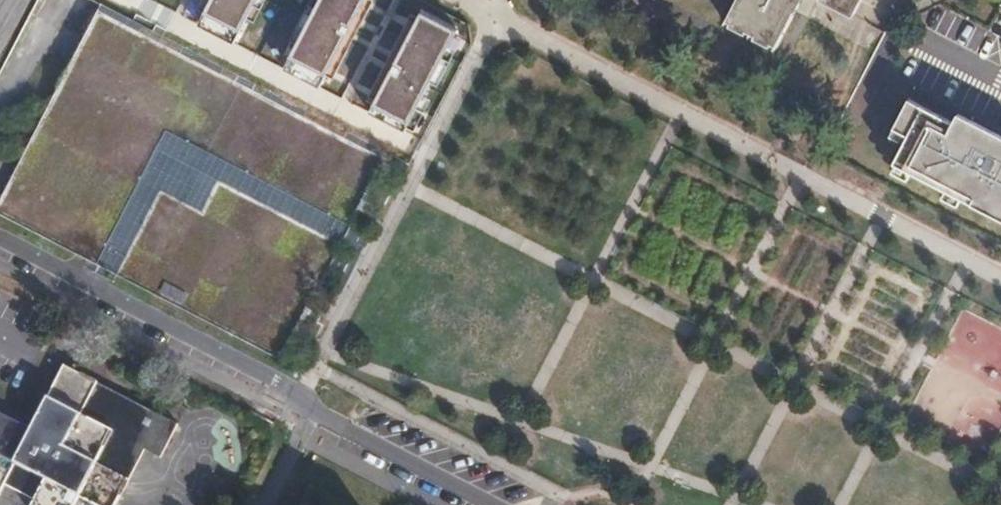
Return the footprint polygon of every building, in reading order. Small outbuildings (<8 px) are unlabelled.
[(144,27),(94,0),(0,198),(0,215),(295,379),(355,264),(411,162),(407,160),(240,74),(189,48),(144,27)] [(201,15),(237,34),(253,0),(208,0),(201,15)] [(289,57),(323,78),(364,0),(317,0),(289,57)] [(726,24),(776,50),(795,12),(797,13),(803,0),(738,0),(726,24)] [(862,27),(874,0),(819,0),(862,27)] [(455,27),(420,11),(369,112),(405,127),(455,27)] [(908,99),(889,136),(902,150),(892,166),(894,179),(1000,234),(1000,138),(958,114),(957,122),(908,99)] [(5,485),(35,500),(33,504),(117,504),(145,450),(161,458),(178,424),(64,366),(31,429),(0,413),(0,494),(5,485)]
